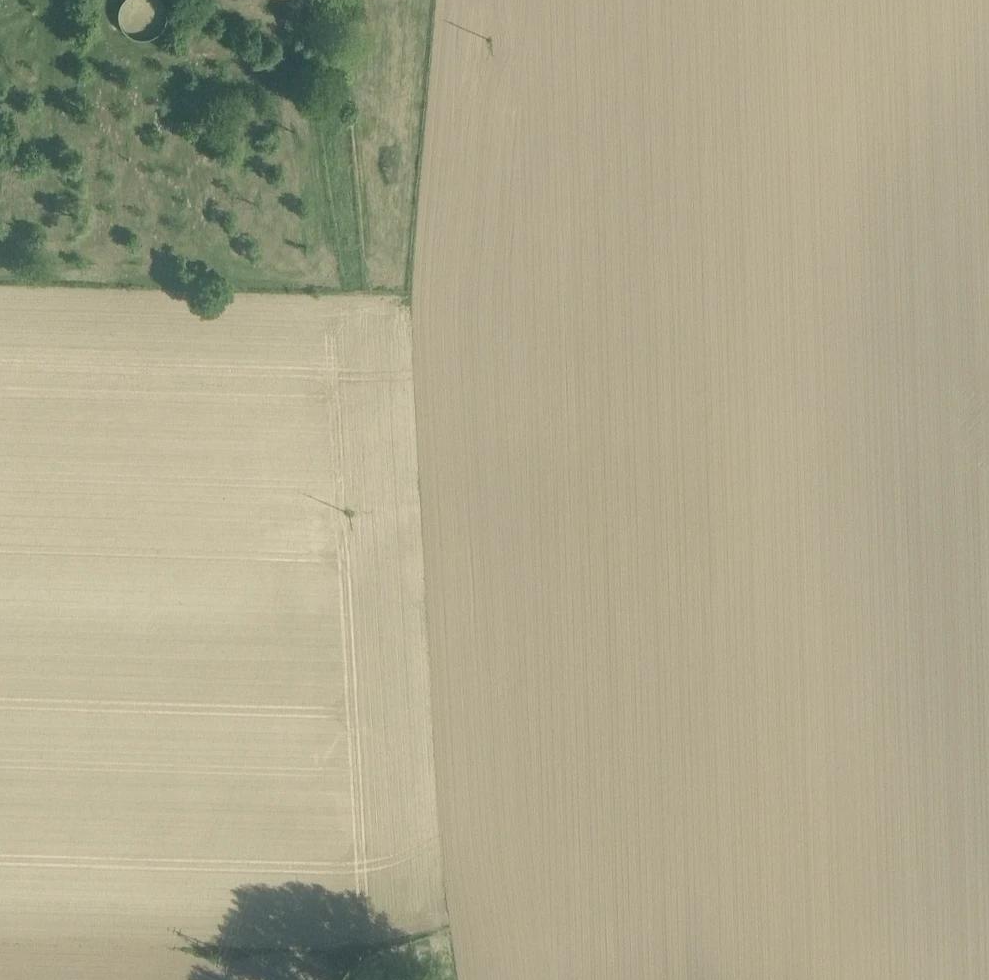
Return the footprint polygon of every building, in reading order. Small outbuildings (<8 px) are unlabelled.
[(163,23),(162,0),(134,0),(135,24),(163,23)]
